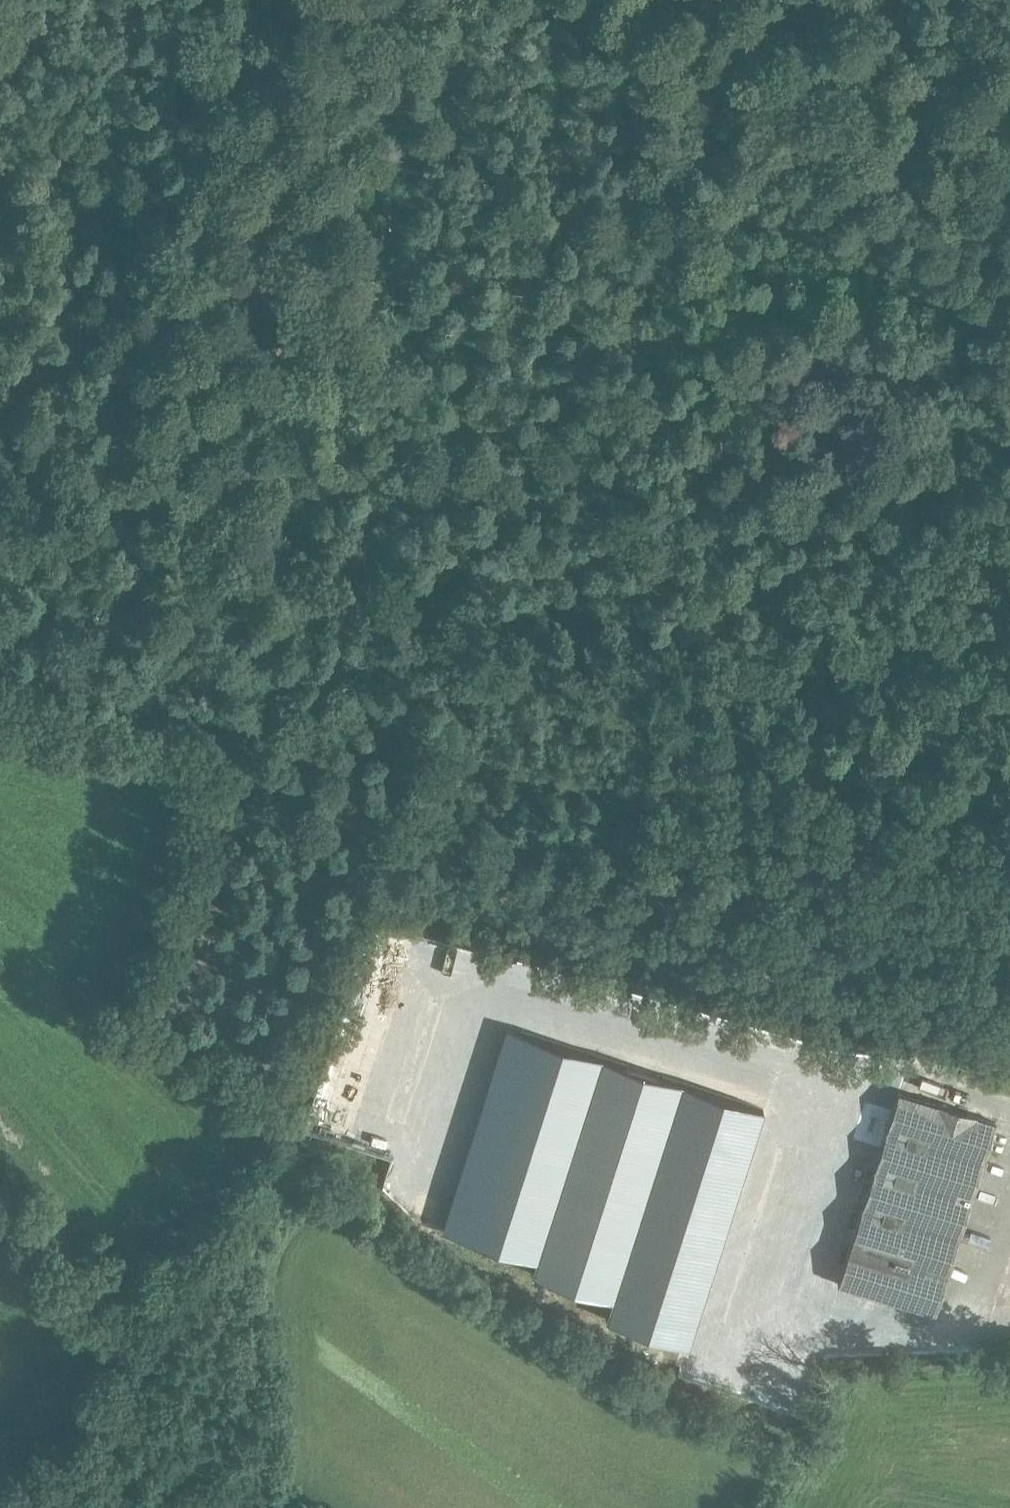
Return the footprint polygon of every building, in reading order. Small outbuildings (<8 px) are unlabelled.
[(899,1091),(839,1282),(936,1313),(996,1121),(899,1091)] [(956,1251),(949,1271),(962,1275),(969,1255),(956,1251)]
